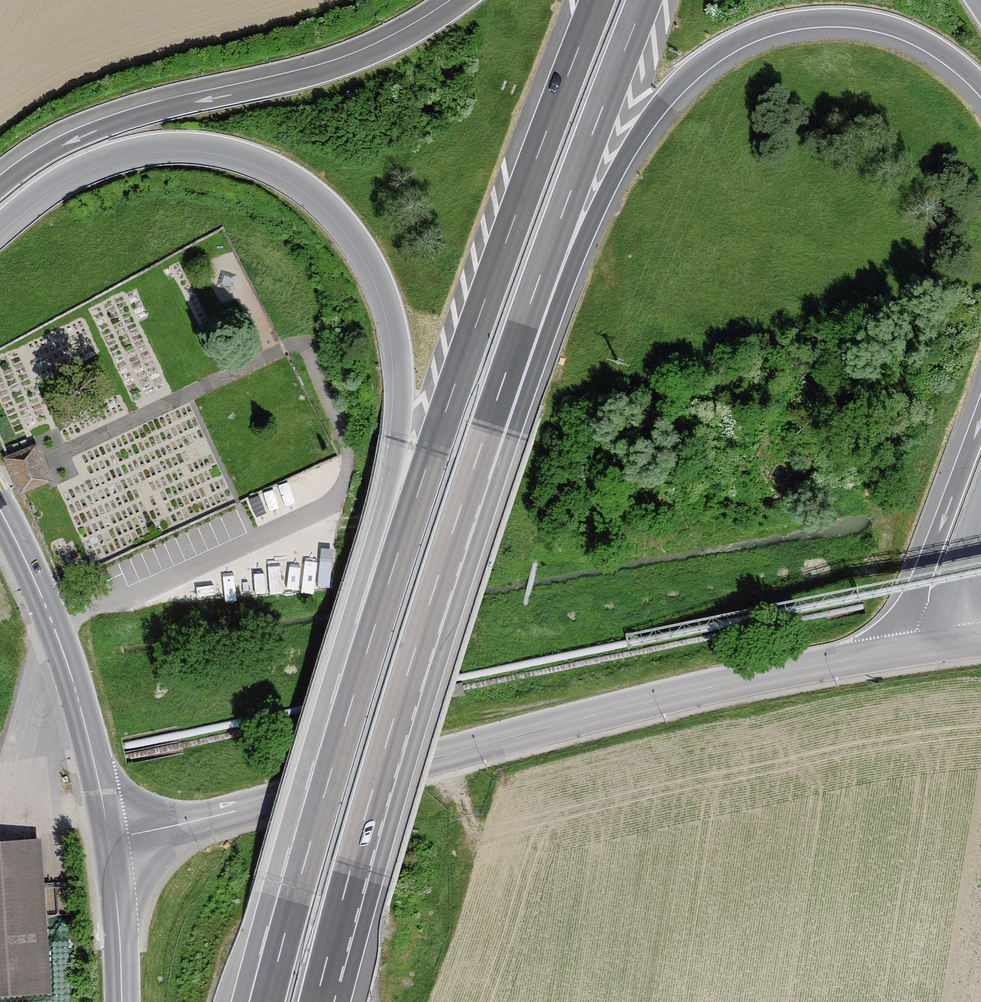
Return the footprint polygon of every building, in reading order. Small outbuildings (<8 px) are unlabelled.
[(7,456),(3,458),(11,476),(19,495),(23,493),(53,481),(45,462),(37,443),(7,456)] [(0,843),(0,994),(47,991),(38,841),(0,843)]
